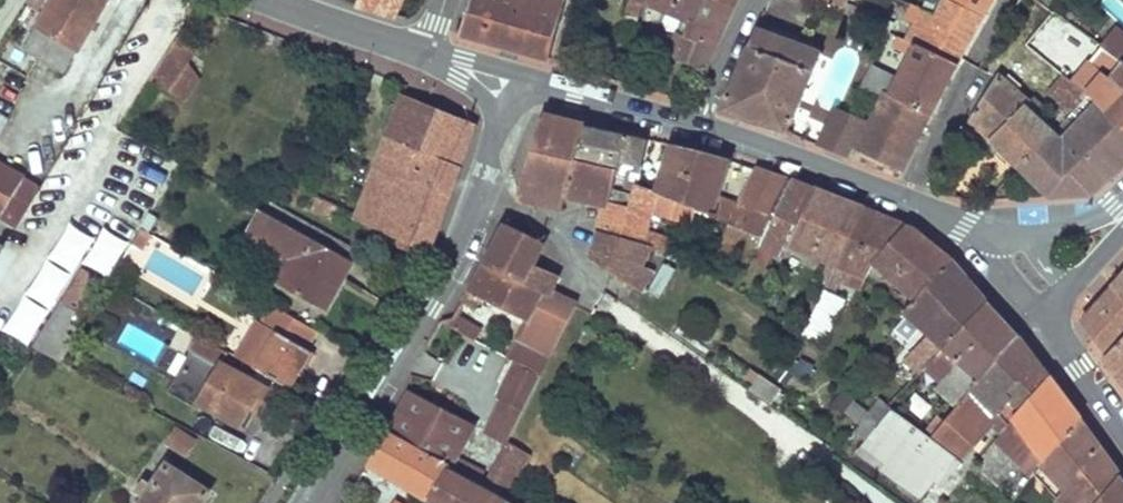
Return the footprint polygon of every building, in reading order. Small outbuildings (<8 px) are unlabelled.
[(44,14),(24,49),(63,72),(104,0),(52,0),(44,14)] [(37,10),(43,0),(27,0),(25,3),(37,10)] [(37,10),(44,14),(52,0),(43,0),(37,10)] [(356,5),(394,19),(403,0),(358,0),(356,5)] [(462,33),(549,58),(565,0),(472,0),(462,33)] [(624,23),(635,26),(642,0),(630,0),(624,23)] [(649,3),(689,22),(685,36),(679,34),(670,57),(706,71),(734,6),(718,0),(650,0),(649,3)] [(828,7),(839,12),(844,0),(813,0),(828,7)] [(907,39),(955,63),(980,15),(970,10),(963,6),(953,0),(941,0),(934,13),(924,8),(907,39)] [(963,6),(970,10),(973,3),(966,0),(963,6)] [(1093,40),(1102,47),(1122,62),(1122,35),(1107,23),(1093,40)] [(757,28),(721,111),(785,132),(822,53),(757,28)] [(872,66),(860,87),(880,94),(883,90),(930,112),(955,63),(907,39),(901,37),(896,45),(912,53),(900,77),(872,66)] [(184,45),(174,39),(148,80),(183,102),(199,77),(175,58),(184,45)] [(1086,93),(1090,96),(1122,127),(1122,62),(1102,47),(1089,63),(1102,74),(1086,93)] [(1000,73),(969,119),(1020,166),(1054,132),(1036,114),(1043,106),(1032,97),(1029,101),(1000,73)] [(1065,77),(1049,94),(1073,114),(1090,96),(1086,93),(1065,77)] [(866,121),(853,146),(902,169),(930,112),(883,90),(880,94),(866,121)] [(477,123),(400,95),(354,219),(431,248),(477,123)] [(1020,166),(1050,195),(1091,193),(1122,165),(1122,127),(1090,96),(1073,114),(1067,119),(1075,126),(1062,138),(1054,132),(1020,166)] [(835,108),(817,145),(847,157),(853,146),(866,121),(835,108)] [(575,160),(584,126),(542,116),(532,150),(575,160)] [(635,184),(645,140),(584,126),(575,160),(615,169),(614,177),(633,184),(635,184)] [(726,162),(670,146),(655,193),(695,210),(708,215),(731,226),(759,238),(764,230),(788,183),(756,171),(739,208),(716,196),(726,162)] [(565,193),(575,160),(532,150),(517,198),(538,203),(543,188),(565,193)] [(615,169),(575,160),(565,193),(603,203),(604,201),(625,207),(629,197),(610,191),(614,177),(615,169)] [(15,230),(40,188),(0,164),(0,221),(15,230)] [(813,192),(788,183),(764,230),(788,244),(813,192)] [(635,184),(633,184),(629,197),(625,207),(604,201),(603,203),(596,229),(649,247),(667,252),(670,239),(643,230),(649,213),(688,225),(695,210),(655,193),(635,184)] [(565,193),(543,188),(538,203),(560,208),(565,193)] [(862,210),(813,192),(788,244),(828,263),(820,277),(827,282),(862,210)] [(340,208),(321,199),(314,210),(334,219),(340,208)] [(341,245),(272,206),(267,214),(337,253),(341,245)] [(267,214),(259,209),(245,233),(291,259),(278,283),(323,310),(351,261),(337,253),(267,214)] [(862,210),(827,282),(824,289),(834,294),(841,282),(847,286),(855,272),(868,276),(875,264),(915,300),(950,261),(910,227),(862,210)] [(542,244),(504,224),(463,302),(476,309),(482,299),(526,322),(508,359),(516,363),(539,375),(573,305),(548,293),(524,282),(532,265),(542,244)] [(759,238),(731,226),(720,250),(746,263),(756,244),(759,238)] [(649,247),(596,229),(587,257),(639,289),(649,274),(640,267),(649,247)] [(788,244),(764,230),(759,238),(756,244),(781,258),(788,244)] [(662,295),(674,266),(661,260),(649,289),(662,295)] [(987,304),(950,261),(915,300),(904,312),(928,333),(902,362),(917,375),(923,368),(987,304)] [(555,277),(532,265),(524,282),(548,293),(555,277)] [(96,277),(81,269),(59,303),(74,312),(96,277)] [(1113,287),(1122,298),(1122,277),(1113,287)] [(1122,337),(1122,298),(1113,287),(1082,320),(1106,353),(1122,337)] [(74,312),(59,303),(53,313),(67,322),(74,312)] [(1018,338),(987,304),(923,368),(941,382),(936,388),(957,406),(1018,338)] [(234,358),(288,389),(309,353),(308,351),(318,333),(273,307),(262,325),(256,322),(234,358)] [(67,322),(53,313),(30,349),(57,363),(78,329),(67,322)] [(479,332),(453,319),(440,323),(474,341),(479,332)] [(256,410),(266,391),(221,365),(219,368),(213,364),(221,353),(222,350),(195,335),(186,351),(191,353),(169,392),(166,391),(166,392),(198,411),(199,410),(197,408),(199,404),(238,426),(250,407),(256,410)] [(1106,353),(1122,377),(1122,337),(1106,353)] [(930,438),(889,409),(862,442),(855,451),(920,497),(941,469),(950,475),(993,425),(1001,433),(1048,378),(1018,338),(957,406),(930,438)] [(178,373),(184,353),(167,347),(160,367),(178,373)] [(799,356),(791,371),(810,381),(818,365),(799,356)] [(539,375),(516,363),(501,396),(507,399),(490,433),(506,442),(539,375)] [(779,389),(759,376),(749,390),(769,405),(779,389)] [(1080,419),(1048,378),(1001,433),(995,440),(1026,472),(1013,489),(1019,495),(1034,475),(1080,419)] [(471,429),(411,393),(403,406),(389,431),(450,465),(448,467),(477,483),(482,474),(455,457),(471,429)] [(862,442),(889,409),(877,399),(866,413),(858,424),(851,433),(862,442)] [(858,424),(866,413),(851,402),(842,412),(858,424)] [(256,410),(250,407),(238,426),(244,430),(256,410)] [(1080,419),(1034,475),(1063,502),(1097,502),(1122,473),(1080,419)] [(197,438),(175,426),(165,444),(187,456),(197,438)] [(386,435),(368,463),(428,499),(448,467),(450,465),(389,431),(386,435)] [(531,457),(506,442),(480,485),(502,498),(507,500),(531,457)] [(167,459),(138,502),(205,502),(214,489),(167,459)] [(448,467),(428,499),(435,502),(511,502),(507,500),(502,498),(480,485),(477,483),(448,467)] [(1122,473),(1097,502),(1122,502),(1122,474),(1122,473)] [(1010,493),(1006,497),(1013,502),(1017,498),(1010,493)]
